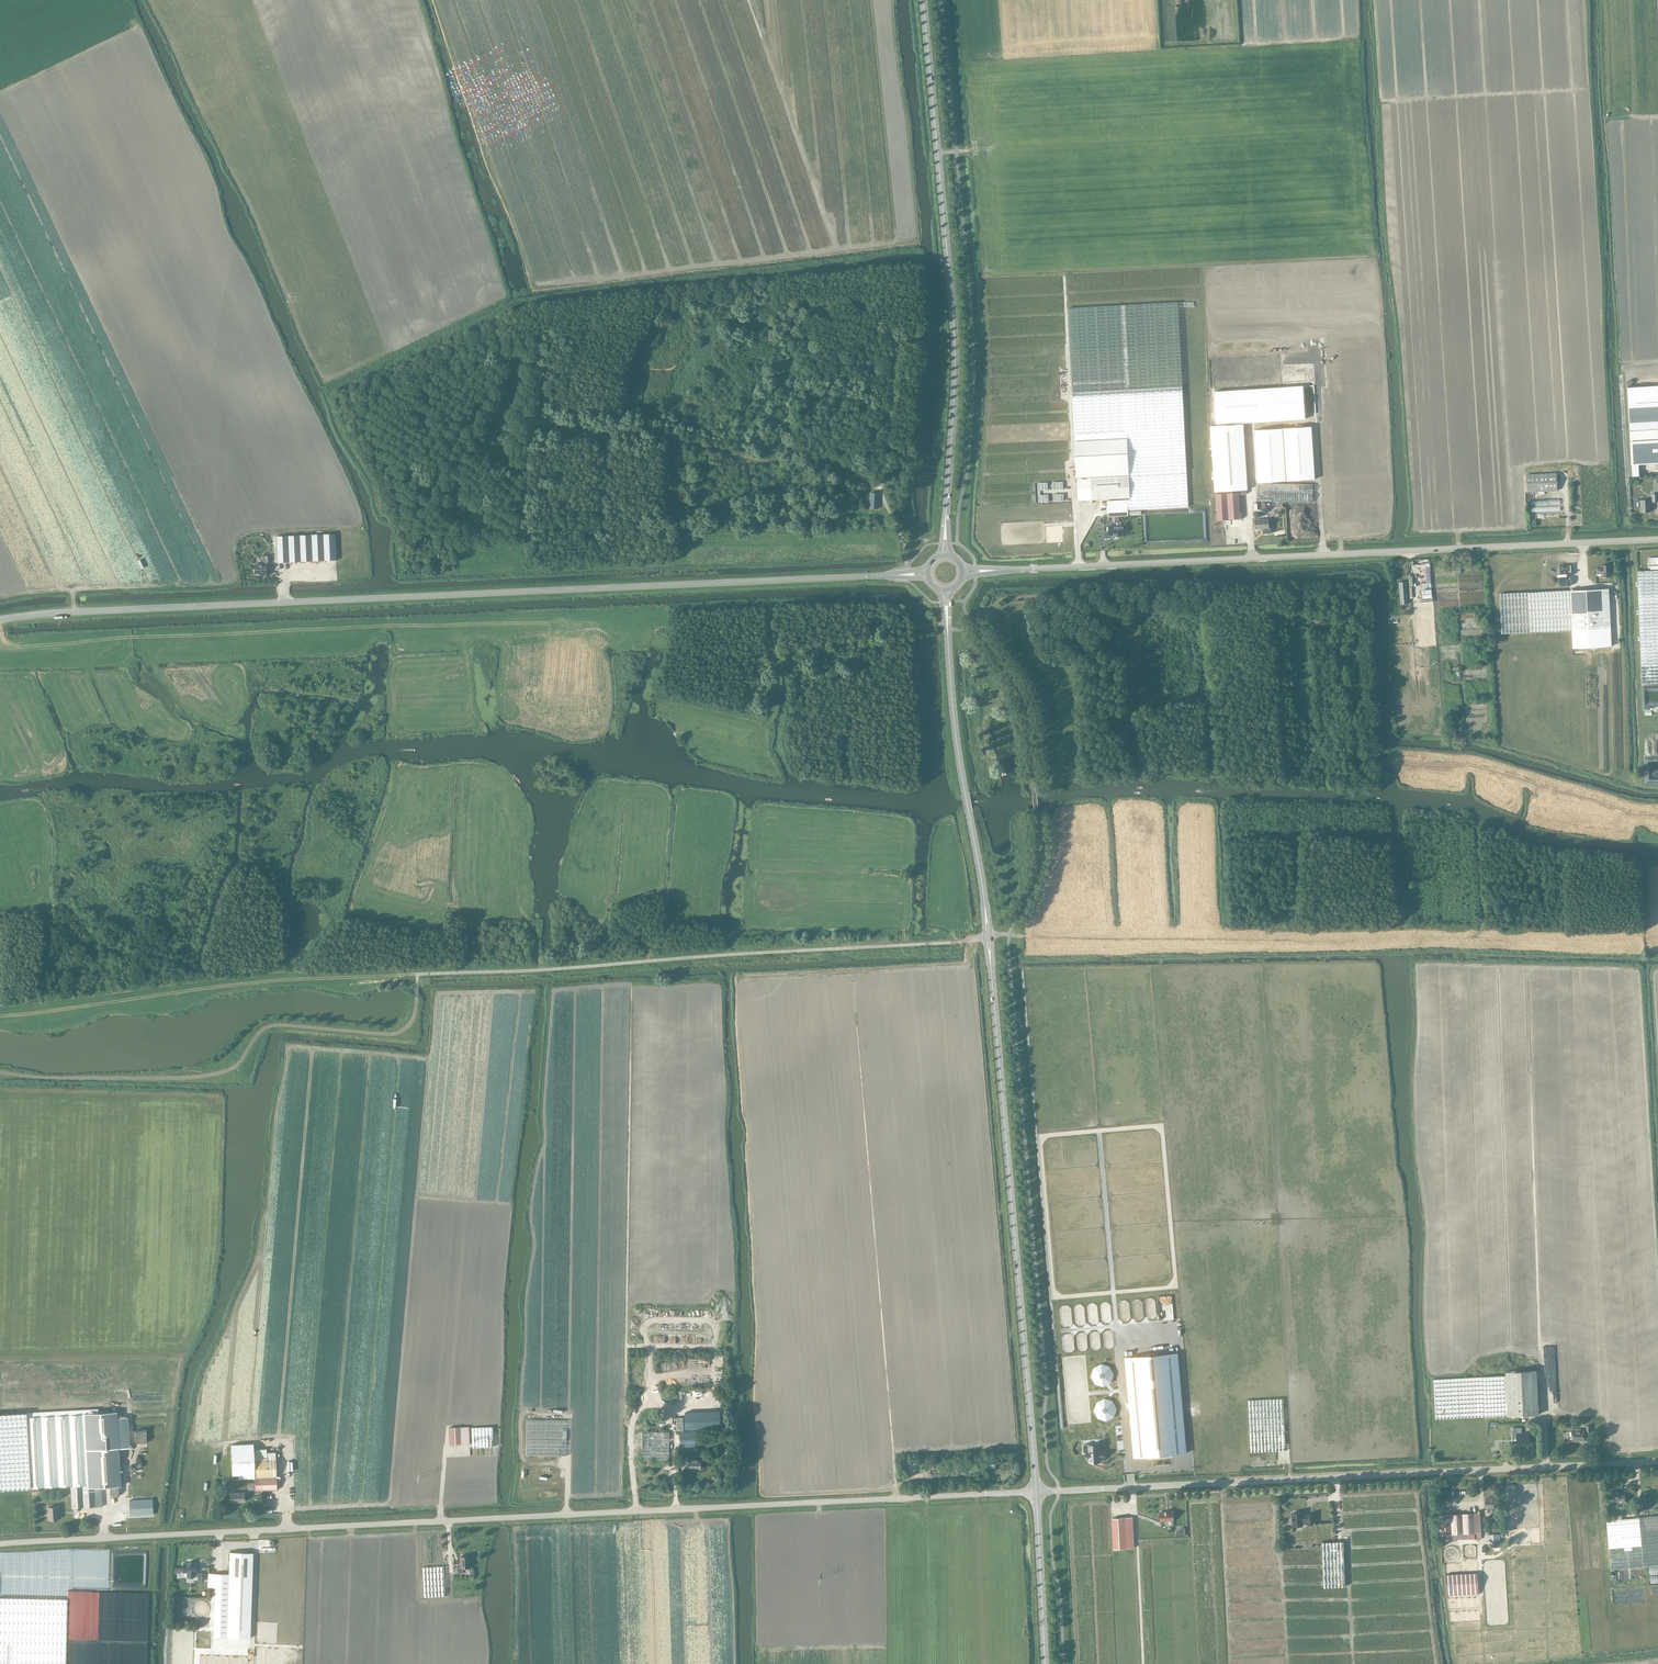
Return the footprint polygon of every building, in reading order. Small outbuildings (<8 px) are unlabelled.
[(1179,302),(1069,307),(1076,449),(1127,447),(1128,476),(1130,498),(1130,500),(1128,500),(1129,511),(1189,507),(1183,387),(1179,302)] [(1214,367),(1216,390),(1280,386),(1278,361),(1214,367)] [(1303,386),(1215,394),(1218,426),(1242,424),(1306,419),(1303,386)] [(1627,388),(1629,430),(1631,465),(1657,463),(1657,386),(1627,388)] [(1246,490),(1248,490),(1242,424),(1218,426),(1209,427),(1214,492),(1241,490),(1241,494),(1246,494),(1246,490)] [(1311,427),(1254,430),(1258,483),(1315,479),(1311,427)] [(1127,447),(1076,449),(1077,478),(1078,478),(1128,476),(1127,447)] [(1527,492),(1557,491),(1556,473),(1526,475),(1527,492)] [(1128,476),(1078,478),(1079,500),(1086,500),(1091,500),(1130,498),(1128,476)] [(1258,483),(1257,501),(1312,502),(1313,484),(1258,483)] [(1239,492),(1215,494),(1217,520),(1240,519),(1239,492)] [(878,493),(870,493),(869,508),(877,509),(878,493)] [(1640,500),(1641,512),(1650,512),(1649,502),(1657,501),(1657,499),(1657,494),(1651,494),(1651,500),(1640,500)] [(1129,516),(1129,511),(1128,500),(1107,501),(1108,517),(1129,516)] [(1268,519),(1255,520),(1256,529),(1263,528),(1263,534),(1271,533),(1271,528),(1269,528),(1269,527),(1269,526),(1268,519)] [(1109,526),(1109,537),(1110,537),(1111,538),(1113,538),(1114,538),(1114,537),(1117,536),(1117,538),(1124,538),(1123,525),(1122,525),(1121,522),(1114,522),(1115,526),(1109,526)] [(335,534),(323,534),(277,536),(278,563),(336,560),(335,534)] [(271,555),(265,556),(262,556),(263,564),(255,564),(255,573),(262,573),(262,574),(267,574),(267,563),(271,562),(271,555)] [(1602,567),(1596,568),(1596,574),(1602,574),(1602,577),(1610,577),(1610,565),(1604,565),(1604,566),(1601,566),(1602,567)] [(1637,571),(1642,683),(1657,683),(1657,570),(1649,571),(1637,571)] [(1401,604),(1408,604),(1406,581),(1399,582),(1401,604)] [(1609,589),(1570,591),(1570,594),(1570,596),(1572,630),(1610,628),(1610,624),(1604,624),(1602,600),(1609,600),(1609,589)] [(1570,591),(1500,594),(1501,634),(1572,630),(1570,591)] [(1657,708),(1657,689),(1646,690),(1646,708),(1657,708)] [(1129,1357),(1125,1357),(1125,1358),(1126,1358),(1130,1396),(1131,1411),(1134,1411),(1135,1418),(1132,1419),(1135,1457),(1134,1457),(1134,1458),(1157,1456),(1157,1454),(1163,1453),(1163,1455),(1186,1453),(1185,1453),(1182,1414),(1179,1414),(1178,1407),(1181,1407),(1176,1353),(1178,1353),(1174,1353),(1173,1347),(1169,1347),(1170,1353),(1133,1357),(1132,1351),(1128,1351),(1129,1357)] [(1506,1377),(1504,1377),(1506,1415),(1539,1414),(1538,1384),(1537,1370),(1505,1372),(1506,1377)] [(1504,1376),(1483,1377),(1433,1379),(1435,1419),(1485,1416),(1506,1415),(1504,1377),(1504,1376)] [(1248,1400),(1251,1452),(1286,1451),(1284,1399),(1248,1400)] [(1123,1400),(1098,1401),(1100,1437),(1116,1436),(1115,1422),(1119,1422),(1118,1414),(1123,1414),(1123,1400)] [(87,1485),(71,1485),(72,1508),(83,1507),(91,1507),(95,1507),(102,1506),(102,1493),(101,1487),(121,1486),(117,1412),(84,1413),(84,1414),(87,1485)] [(84,1414),(27,1417),(30,1487),(71,1485),(87,1485),(84,1414)] [(527,1455),(566,1456),(567,1420),(527,1420),(527,1455)] [(679,1426),(679,1431),(680,1447),(695,1446),(695,1425),(679,1426)] [(450,1445),(461,1444),(469,1444),(469,1426),(449,1427),(450,1445)] [(1586,1431),(1571,1431),(1572,1440),(1579,1440),(1579,1441),(1584,1441),(1584,1434),(1590,1434),(1590,1426),(1586,1426),(1586,1431)] [(471,1428),(472,1447),(494,1446),(493,1427),(471,1428)] [(625,1460),(669,1460),(669,1432),(625,1432),(625,1460)] [(1517,1433),(1517,1443),(1525,1442),(1525,1444),(1530,1443),(1529,1433),(1517,1433)] [(254,1478),(255,1490),(277,1489),(275,1452),(266,1452),(266,1449),(253,1449),(253,1444),(231,1444),(232,1478),(254,1478)] [(1088,1452),(1086,1452),(1086,1453),(1087,1459),(1089,1459),(1089,1462),(1092,1462),(1100,1461),(1100,1458),(1105,1458),(1104,1451),(1100,1451),(1099,1445),(1096,1445),(1087,1445),(1088,1452)] [(701,1459),(688,1460),(689,1470),(693,1470),(693,1469),(701,1468),(701,1459)] [(1622,1491),(1612,1491),(1612,1500),(1622,1500),(1622,1502),(1627,1502),(1627,1492),(1622,1492),(1622,1491)] [(244,1501),(243,1492),(229,1493),(230,1503),(237,1502),(244,1501)] [(1488,1498),(1485,1498),(1485,1507),(1492,1506),(1492,1512),(1497,1512),(1497,1503),(1494,1503),(1493,1497),(1488,1497),(1488,1498)] [(152,1499),(129,1500),(130,1516),(153,1515),(152,1499)] [(57,1520),(57,1512),(59,1512),(58,1506),(48,1507),(49,1520),(57,1520)] [(1160,1512),(1160,1521),(1174,1521),(1173,1511),(1169,1512),(1168,1511),(1165,1511),(1165,1512),(1160,1512)] [(1289,1522),(1290,1523),(1291,1524),(1292,1524),(1293,1526),(1302,1526),(1302,1524),(1307,1524),(1314,1524),(1313,1514),(1306,1514),(1306,1515),(1302,1515),(1302,1512),(1299,1513),(1299,1512),(1298,1511),(1296,1511),(1295,1511),(1294,1512),(1293,1512),(1293,1513),(1292,1513),(1292,1518),(1292,1519),(1290,1520),(1290,1521),(1289,1522)] [(1440,1535),(1475,1533),(1474,1513),(1436,1515),(1436,1522),(1439,1522),(1440,1535)] [(1606,1520),(1611,1570),(1657,1566),(1657,1516),(1606,1520)] [(1133,1517),(1112,1518),(1113,1549),(1134,1548),(1133,1517)] [(1345,1586),(1343,1542),(1322,1542),(1324,1587),(1345,1586)] [(253,1553),(229,1552),(229,1574),(208,1573),(208,1587),(218,1587),(217,1637),(226,1637),(250,1638),(251,1611),(252,1578),(253,1553)] [(457,1566),(457,1573),(463,1573),(463,1568),(470,1568),(469,1556),(460,1556),(461,1565),(457,1566)] [(187,1577),(188,1577),(188,1578),(193,1579),(193,1577),(194,1577),(198,1577),(198,1580),(204,1581),(204,1572),(198,1572),(198,1573),(196,1573),(196,1564),(192,1564),(192,1562),(187,1562),(187,1563),(183,1563),(183,1572),(187,1572),(187,1577)] [(423,1567),(424,1597),(445,1596),(444,1566),(423,1567)] [(1445,1574),(1446,1592),(1479,1590),(1478,1572),(1445,1574)] [(103,1640),(119,1640),(120,1592),(101,1591),(101,1595),(104,1595),(103,1606),(102,1606),(102,1612),(104,1612),(104,1627),(107,1627),(107,1629),(103,1629),(103,1640)] [(67,1599),(0,1597),(0,1663),(66,1663),(67,1599)]
